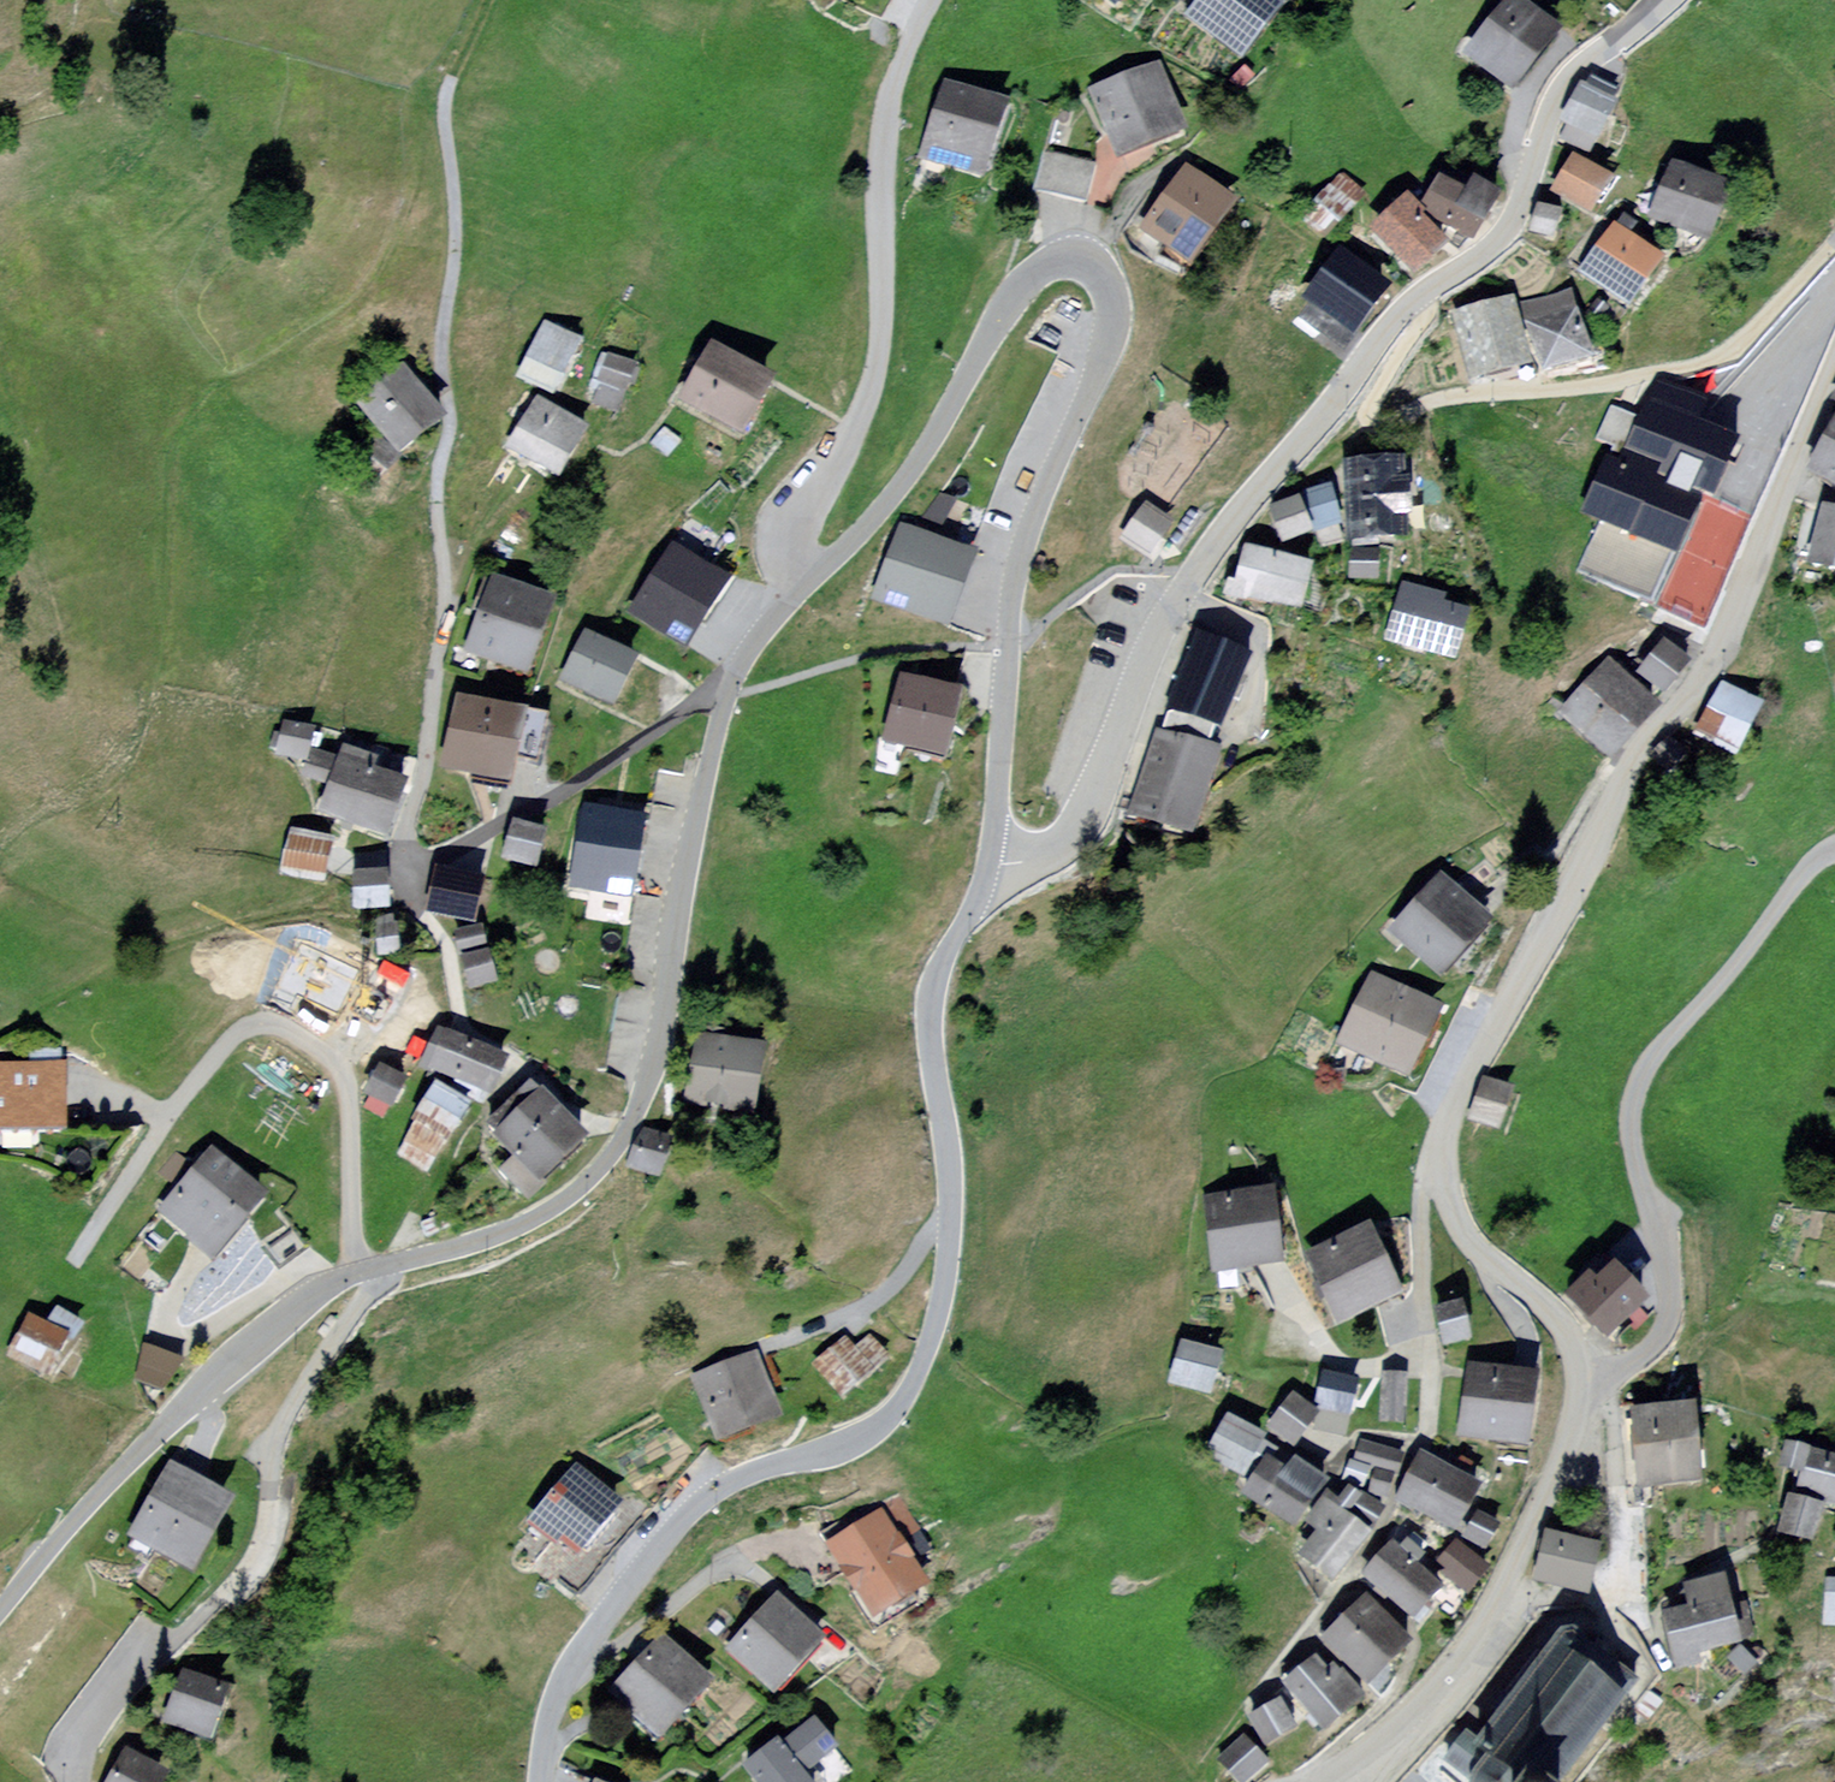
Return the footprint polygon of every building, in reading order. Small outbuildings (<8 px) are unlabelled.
[(1193,12),(1244,50),(1282,0),(1203,0),(1193,12)] [(1520,0),(1513,0),(1472,51),(1512,82),(1555,27),(1520,0)] [(1206,130),(1175,57),(1102,88),(1134,162),(1206,130)] [(1645,95),(1603,76),(1578,131),(1620,150),(1645,95)] [(1033,102),(956,80),(934,158),(1011,180),(1033,102)] [(1109,163),(1054,150),(1045,186),(1100,199),(1109,163)] [(1644,179),(1596,152),(1575,189),(1623,216),(1644,179)] [(1770,185),(1698,157),(1675,216),(1747,243),(1770,185)] [(1257,203),(1195,160),(1151,223),(1213,266),(1257,203)] [(1350,175),(1311,216),(1332,235),(1370,194),(1350,175)] [(1467,191),(1442,176),(1424,207),(1472,235),(1499,190),(1476,177),(1467,191)] [(1423,209),(1408,193),(1374,226),(1416,269),(1446,239),(1420,212),(1423,209)] [(1591,212),(1563,203),(1554,228),(1583,237),(1591,212)] [(1698,259),(1636,219),(1600,273),(1662,313),(1698,259)] [(1386,285),(1341,253),(1310,296),(1355,329),(1386,285)] [(1541,299),(1469,314),(1482,380),(1554,365),(1541,299)] [(1607,306),(1552,321),(1566,373),(1621,358),(1607,306)] [(597,341),(554,320),(527,373),(571,395),(597,341)] [(799,379),(727,339),(695,395),(767,436),(799,379)] [(644,362),(614,353),(600,400),(631,409),(644,362)] [(452,400),(416,360),(372,400),(426,456),(452,436),(452,400)] [(1709,400),(1652,378),(1637,415),(1611,405),(1598,436),(1606,439),(1576,515),(1599,525),(1580,571),(1656,602),(1701,489),(1715,494),(1738,437),(1700,422),(1709,400)] [(607,428),(546,397),(520,447),(581,478),(607,428)] [(1402,458),(1344,462),(1349,535),(1407,531),(1402,458)] [(1330,485),(1305,493),(1316,527),(1341,520),(1330,485)] [(1299,497),(1273,506),(1284,539),(1311,529),(1299,497)] [(1169,522),(1147,506),(1126,534),(1149,550),(1169,522)] [(1824,567),(1834,569),(1834,521),(1824,567)] [(973,551),(903,525),(876,594),(946,621),(973,551)] [(750,579),(683,539),(639,612),(705,652),(750,579)] [(1312,563),(1247,547),(1238,582),(1230,580),(1227,593),(1245,597),(1246,592),(1300,606),(1312,563)] [(1378,552),(1354,551),(1353,575),(1377,576),(1378,552)] [(575,598),(505,571),(476,648),(546,674),(575,598)] [(1442,595),(1405,584),(1390,636),(1454,654),(1467,611),(1440,603),(1442,595)] [(655,660),(591,629),(568,678),(631,709),(655,660)] [(1250,653),(1200,633),(1179,688),(1172,705),(1175,707),(1217,723),(1223,725),(1250,653)] [(1683,637),(1655,672),(1689,699),(1717,663),(1683,637)] [(1626,657),(1579,708),(1640,765),(1688,713),(1626,657)] [(958,689),(903,676),(889,737),(944,750),(958,689)] [(1788,699),(1741,680),(1719,733),(1766,753),(1788,699)] [(547,717),(478,704),(465,772),(534,785),(547,717)] [(1217,723),(1175,707),(1167,734),(1207,747),(1217,723)] [(327,729),(291,719),(282,751),(318,761),(327,729)] [(1167,734),(1159,732),(1134,810),(1193,829),(1218,750),(1207,747),(1167,734)] [(415,786),(353,761),(332,816),(394,840),(415,786)] [(668,815),(590,802),(576,885),(632,894),(635,879),(657,883),(668,815)] [(567,835),(528,823),(517,860),(556,872),(567,835)] [(343,851),(298,840),(290,872),(335,883),(343,851)] [(504,879),(448,866),(437,911),(494,925),(504,879)] [(1526,920),(1460,866),(1410,927),(1476,980),(1526,920)] [(406,882),(366,879),(364,910),(404,913),(406,882)] [(508,947),(477,952),(483,988),(514,983),(508,947)] [(1471,1006),(1387,970),(1356,1041),(1440,1077),(1471,1006)] [(528,1060),(447,1025),(429,1066),(510,1101),(528,1060)] [(796,1045),(711,1030),(697,1103),(782,1119),(796,1045)] [(429,1080),(394,1060),(369,1102),(390,1115),(399,1100),(412,1108),(429,1080)] [(2,1133),(81,1129),(78,1066),(0,1070),(0,1085),(2,1133)] [(1513,1130),(1524,1086),(1489,1077),(1478,1121),(1513,1130)] [(485,1107),(447,1083),(405,1151),(443,1174),(485,1107)] [(608,1131),(558,1083),(514,1129),(564,1176),(608,1131)] [(694,1137),(656,1127),(646,1164),(684,1175),(694,1137)] [(285,1190),(229,1143),(176,1207),(232,1253),(285,1190)] [(1265,1182),(1202,1187),(1209,1263),(1271,1258),(1265,1182)] [(1362,1219),(1301,1248),(1332,1315),(1394,1285),(1362,1219)] [(1631,1294),(1595,1258),(1557,1295),(1593,1332),(1631,1294)] [(1450,1344),(1479,1341),(1474,1302),(1445,1305),(1450,1344)] [(87,1337),(40,1312),(19,1351),(66,1376),(87,1337)] [(851,1400),(897,1356),(869,1326),(823,1370),(851,1400)] [(1210,1346),(1173,1336),(1161,1380),(1197,1390),(1210,1346)] [(193,1356),(155,1343),(143,1377),(181,1391),(193,1356)] [(778,1351),(710,1376),(734,1440),(802,1415),(778,1351)] [(1513,1364),(1450,1355),(1439,1426),(1502,1436),(1513,1364)] [(1344,1373),(1314,1368),(1304,1427),(1334,1432),(1344,1373)] [(1389,1372),(1388,1422),(1414,1422),(1415,1372),(1389,1372)] [(1303,1409),(1276,1389),(1253,1418),(1279,1439),(1303,1409)] [(1251,1427),(1215,1407),(1191,1451),(1228,1470),(1251,1427)] [(1693,1407),(1637,1412),(1643,1482),(1699,1477),(1693,1407)] [(1278,1521),(1307,1474),(1256,1442),(1227,1489),(1278,1521)] [(1790,1444),(1784,1465),(1806,1471),(1799,1498),(1793,1496),(1784,1529),(1811,1536),(1821,1498),(1834,1502),(1834,1456),(1790,1444)] [(1468,1535),(1494,1484),(1428,1450),(1402,1501),(1468,1535)] [(645,1505),(587,1462),(546,1518),(603,1561),(645,1505)] [(227,1499),(169,1468),(135,1533),(193,1563),(227,1499)] [(1353,1514),(1310,1484),(1289,1514),(1302,1523),(1281,1554),(1310,1574),(1353,1514)] [(958,1585),(900,1502),(843,1541),(900,1625),(958,1585)] [(1481,1513),(1472,1541),(1499,1549),(1508,1521),(1481,1513)] [(1438,1532),(1418,1559),(1448,1581),(1468,1554),(1438,1532)] [(1598,1544),(1548,1532),(1537,1577),(1587,1589),(1598,1544)] [(1445,1587),(1398,1544),(1365,1580),(1413,1623),(1445,1587)] [(1690,1605),(1666,1610),(1677,1666),(1698,1661),(1695,1648),(1737,1639),(1724,1574),(1685,1582),(1690,1605)] [(1390,1634),(1343,1588),(1299,1632),(1346,1678),(1390,1634)] [(797,1698),(845,1638),(786,1591),(738,1651),(797,1698)] [(1447,1758),(1475,1779),(1474,1781),(1526,1781),(1533,1772),(1548,1781),(1559,1781),(1636,1679),(1563,1625),(1478,1739),(1467,1731),(1447,1758)] [(686,1743),(734,1683),(671,1634),(624,1694),(686,1743)] [(1343,1692),(1301,1644),(1264,1676),(1306,1724),(1343,1692)] [(253,1694),(201,1675),(182,1725),(235,1744),(253,1694)] [(1278,1724),(1262,1694),(1232,1710),(1248,1740),(1278,1724)] [(827,1709),(758,1766),(772,1781),(834,1781),(827,1773),(858,1747),(827,1709)] [(1230,1733),(1204,1758),(1228,1781),(1234,1781),(1257,1760),(1230,1733)] [(141,1744),(118,1781),(188,1781),(192,1775),(141,1744)] [(1533,1772),(1526,1781),(1548,1781),(1533,1772)]
